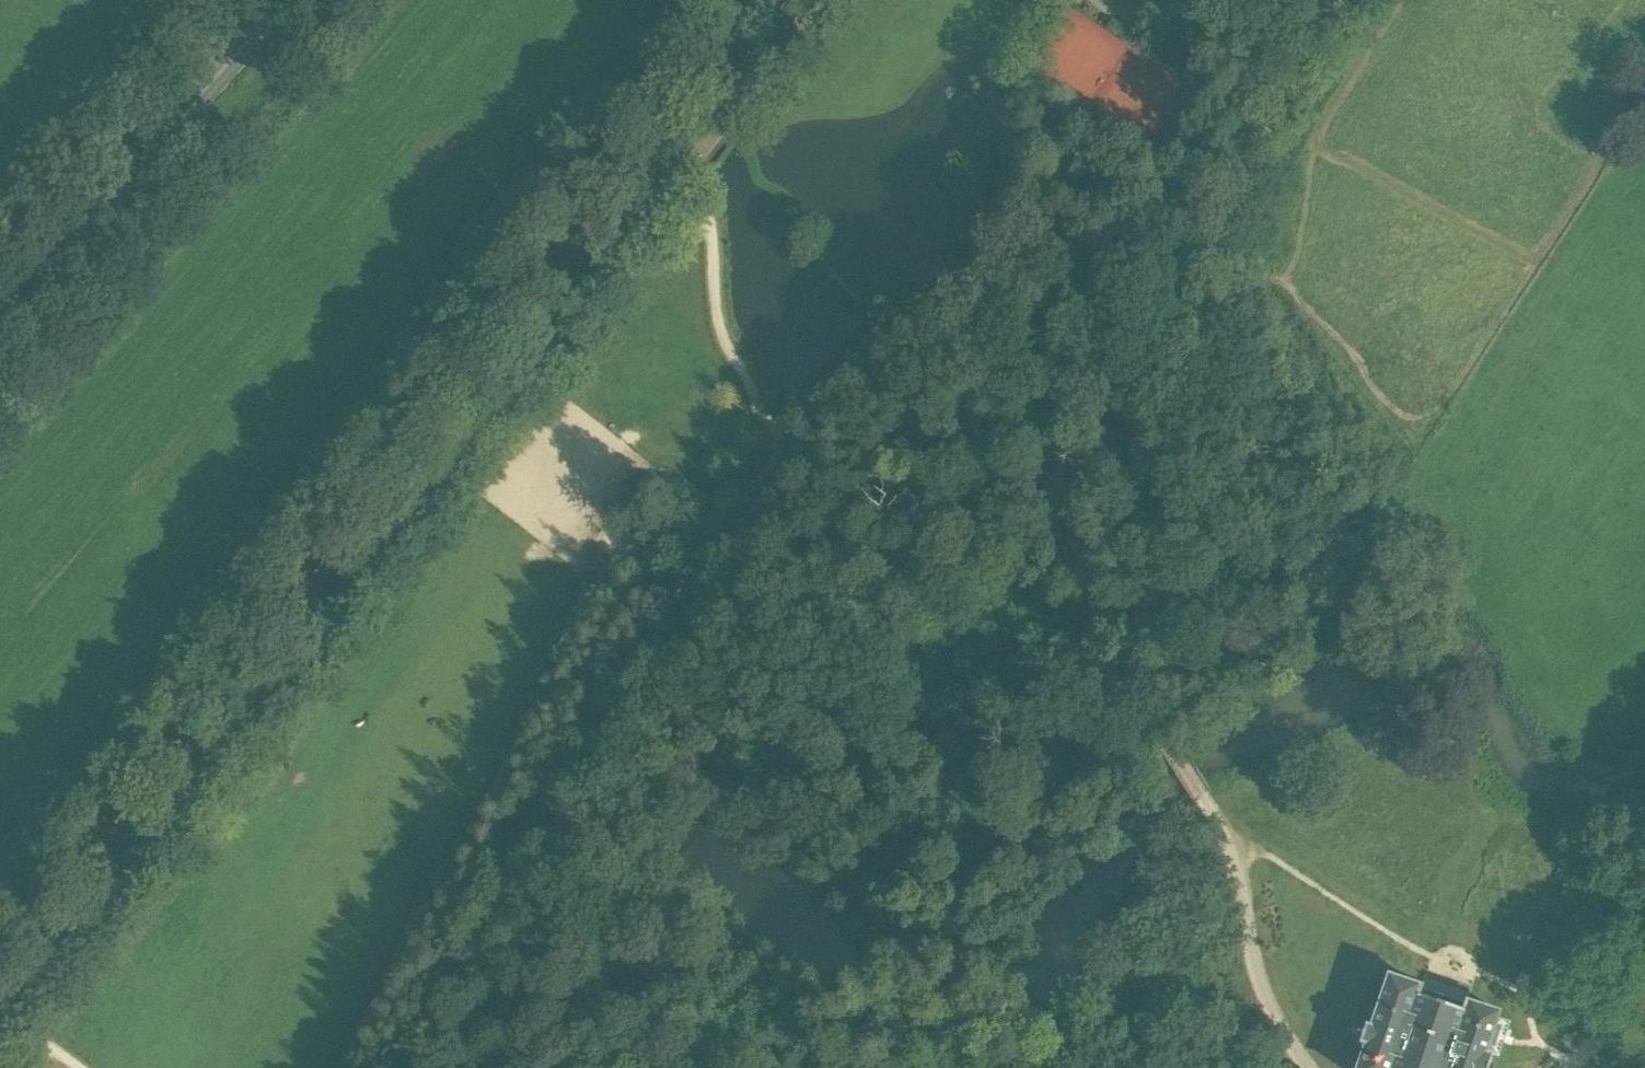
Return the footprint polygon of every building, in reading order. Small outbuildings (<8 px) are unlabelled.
[(652,491),(665,499),(675,486),(662,477),(652,491)] [(1511,1022),(1498,1017),(1500,1013),(1390,975),(1373,1026),(1367,1024),(1360,1043),(1366,1045),(1359,1067),(1490,1067),(1494,1054),(1500,1056),(1511,1022)]
